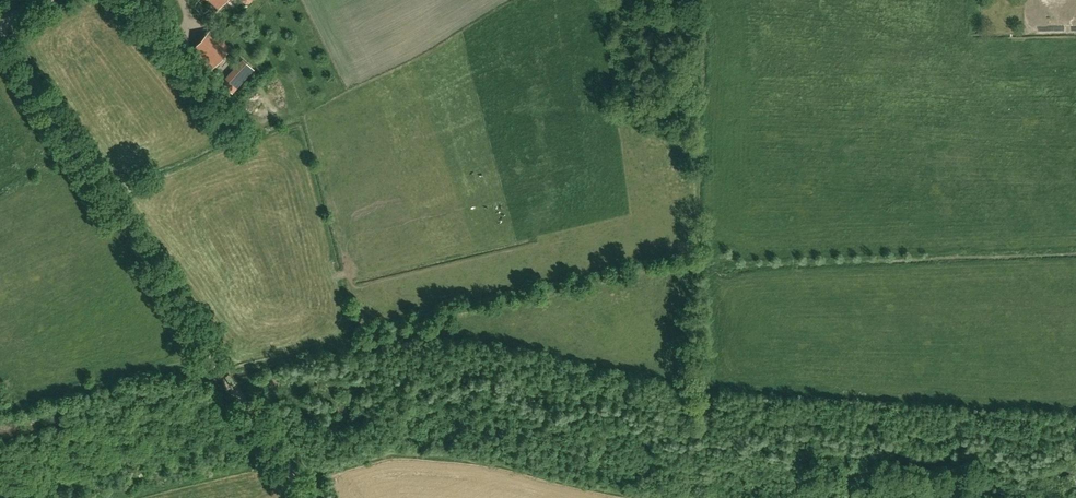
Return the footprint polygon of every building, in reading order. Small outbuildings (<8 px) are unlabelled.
[(213,67),(230,48),(211,30),(193,50),(213,67)] [(221,82),(232,93),(254,70),(242,59),(221,82)]
